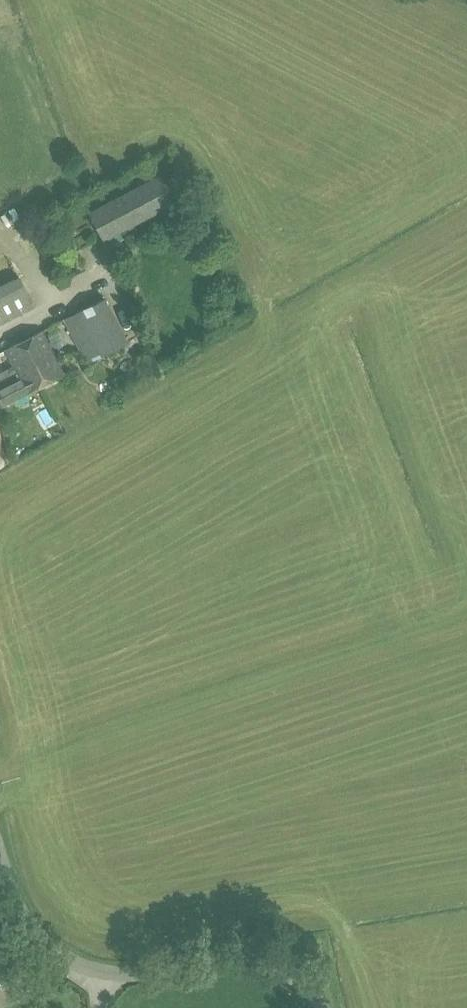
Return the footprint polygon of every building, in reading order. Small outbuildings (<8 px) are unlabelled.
[(91,215),(104,239),(174,201),(162,177),(91,215)] [(34,306),(19,275),(0,285),(0,324),(34,306)] [(105,298),(64,319),(87,364),(129,342),(105,298)] [(23,341),(44,384),(64,374),(42,331),(23,341)] [(0,389),(0,399),(3,405),(44,384),(23,341),(6,350),(15,367),(4,373),(10,384),(0,389)]
